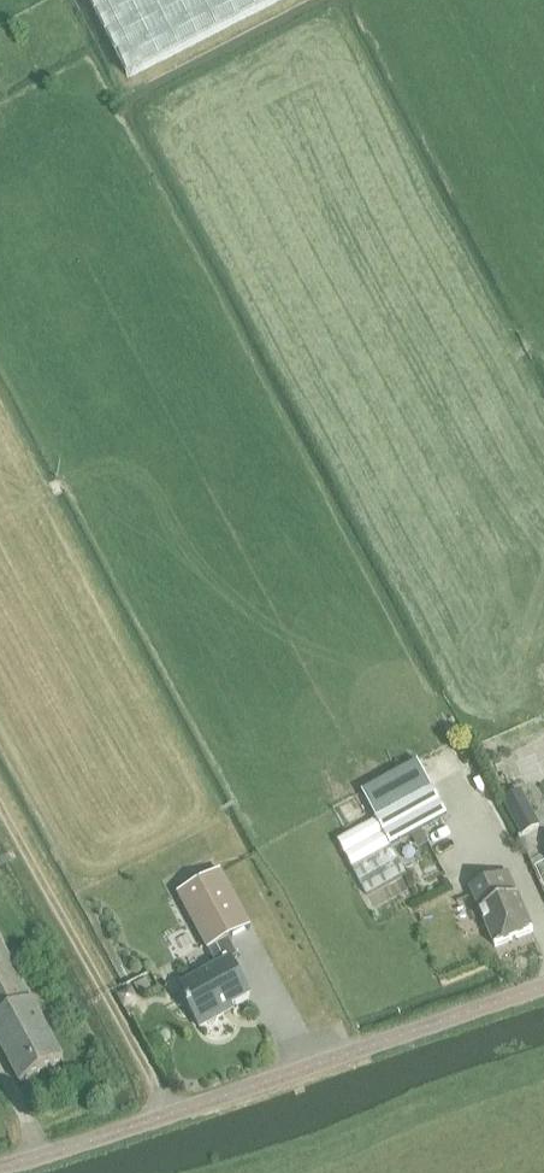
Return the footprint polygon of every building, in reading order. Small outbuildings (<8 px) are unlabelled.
[(130,78),(282,0),(89,0),(130,78)] [(542,737),(516,748),(521,761),(535,755),(543,777),(543,776),(543,741),(542,737)] [(377,820),(337,842),(367,898),(406,876),(391,849),(413,837),(422,832),(449,818),(419,762),(363,793),(377,820)] [(522,792),(502,802),(521,838),(541,828),(522,792)] [(494,947),(533,930),(510,873),(469,889),(494,947)] [(222,875),(179,897),(216,967),(182,986),(190,1002),(187,1004),(200,1029),(206,1026),(209,1027),(213,1026),(216,1023),(217,1020),(224,1016),(221,1012),(250,996),(231,961),(238,957),(229,940),(251,929),(222,875)] [(32,998),(0,938),(0,1015),(32,998)] [(139,994),(150,987),(146,980),(134,986),(139,994)] [(131,993),(119,999),(125,1010),(137,1004),(131,993)] [(32,998),(0,1015),(0,1047),(21,1086),(66,1061),(32,998)]
